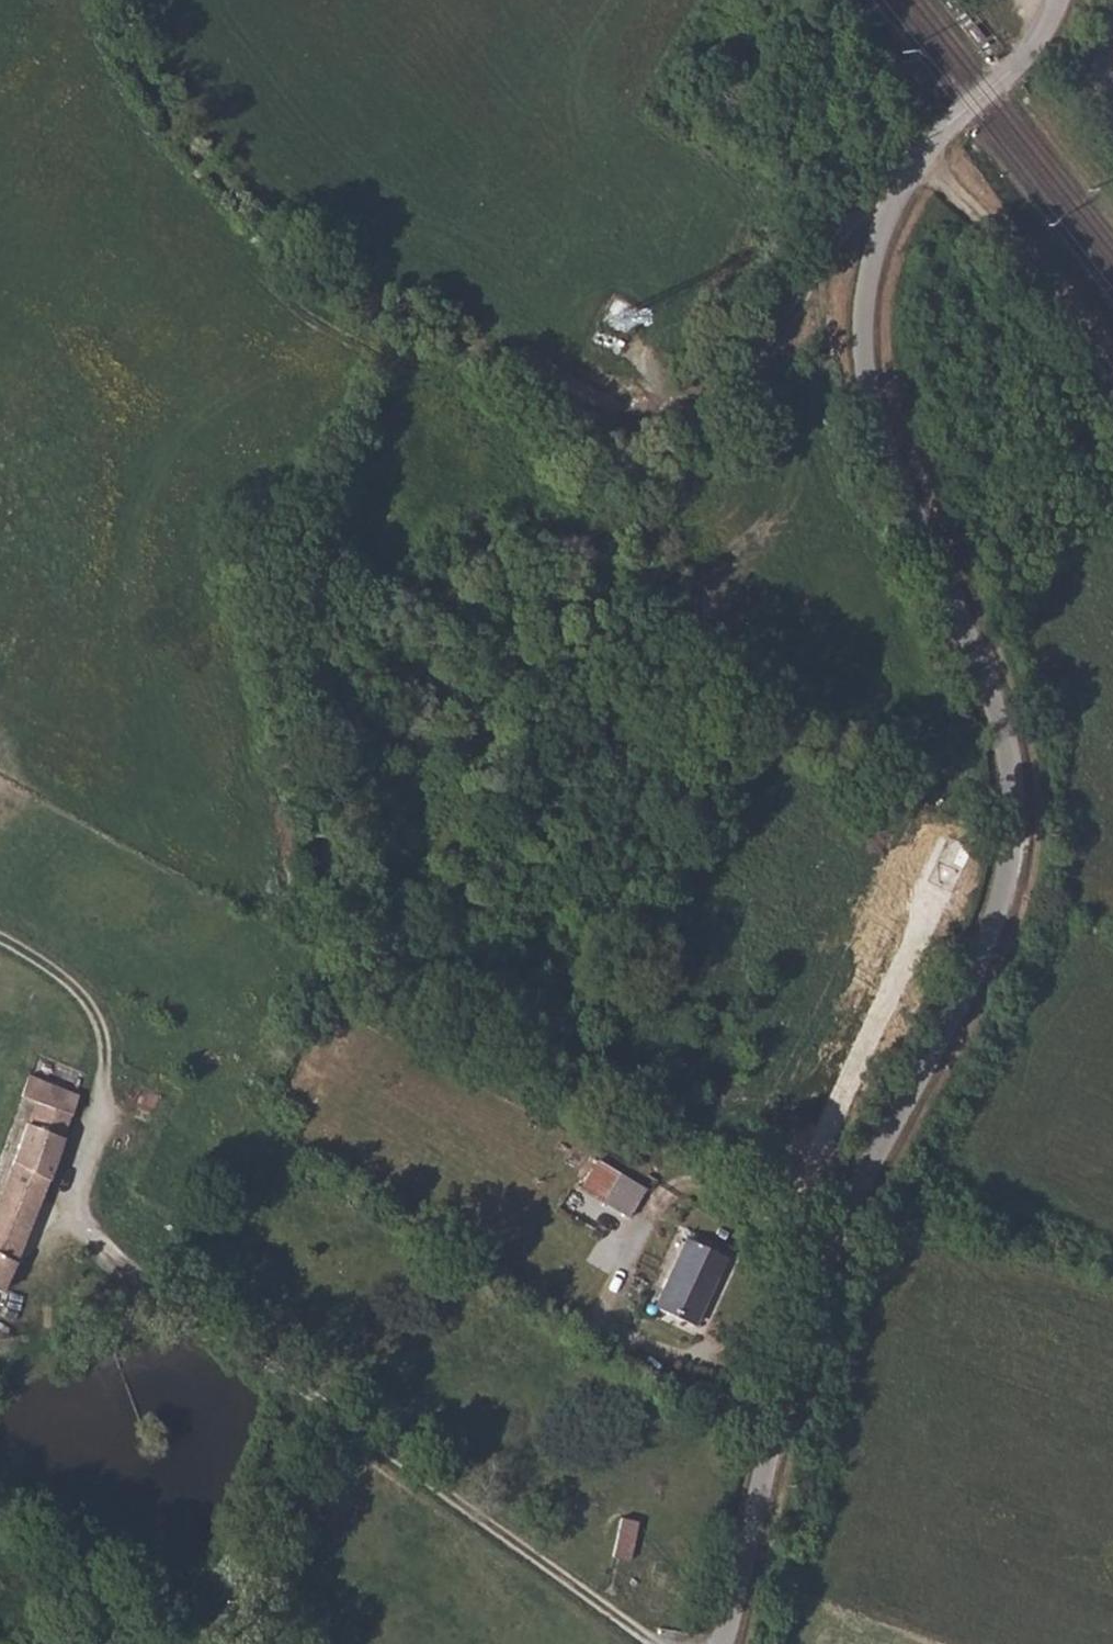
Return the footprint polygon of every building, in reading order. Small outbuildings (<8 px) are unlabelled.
[(46,1179),(75,1103),(76,1094),(31,1077),(23,1093),(37,1101),(30,1117),(18,1147),(12,1161),(46,1179)] [(620,1169),(599,1156),(578,1184),(598,1198),(620,1169)] [(46,1179),(12,1161),(0,1190),(0,1292),(2,1293),(46,1179)] [(644,1184),(620,1169),(598,1198),(623,1214),(644,1184)] [(692,1321),(720,1254),(683,1240),(655,1305),(692,1321)] [(630,1559),(635,1521),(620,1518),(612,1558),(630,1559)]
